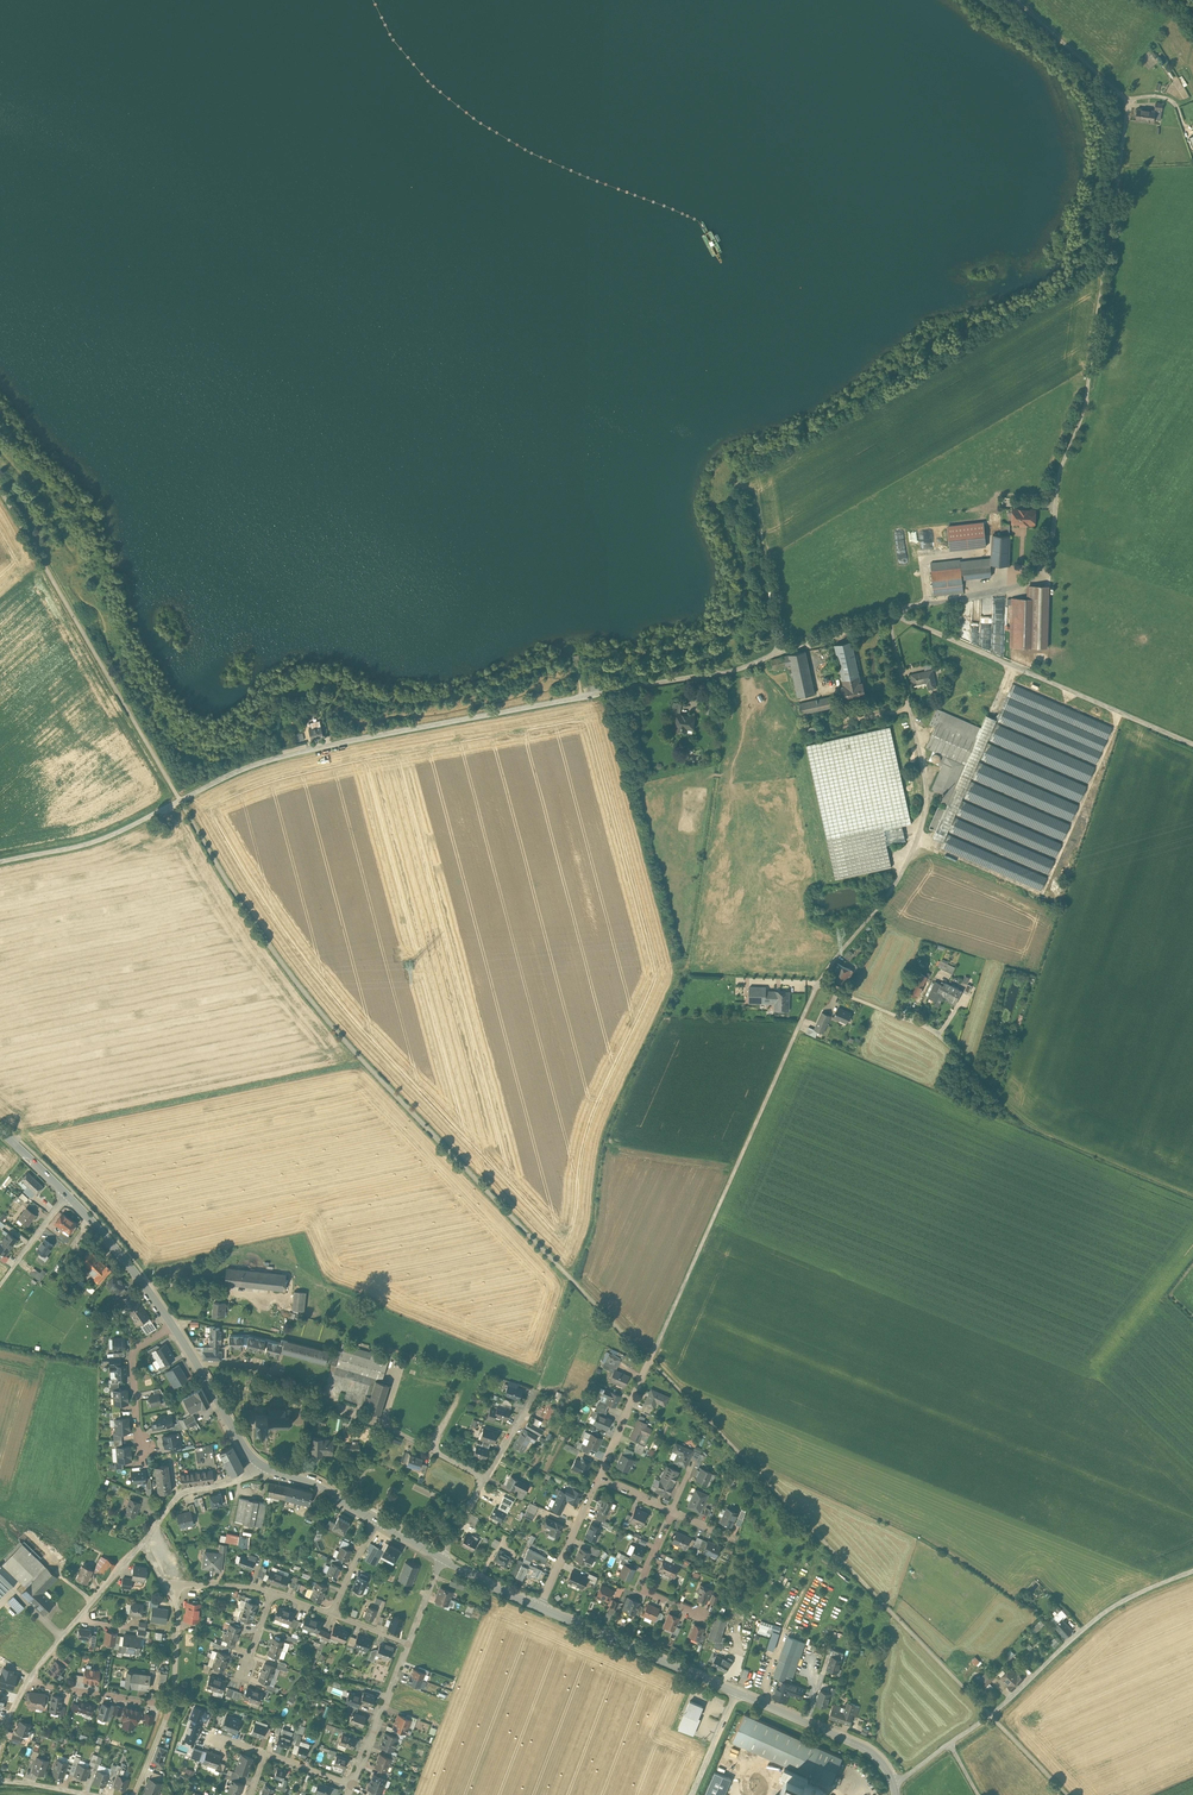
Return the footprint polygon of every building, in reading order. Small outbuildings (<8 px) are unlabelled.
[(1138,108),(1136,120),(1153,122),(1153,118),(1155,111),(1138,108)] [(1034,510),(1027,510),(1028,509),(1020,509),(1014,509),(1013,523),(1033,524),(1034,510)] [(983,523),(948,526),(950,550),(985,546),(983,523)] [(1010,523),(1001,523),(1000,535),(1009,535),(1010,523)] [(1000,535),(993,534),(991,565),(1008,565),(1009,535),(1000,535)] [(960,560),(930,563),(931,571),(961,568),(960,560)] [(990,564),(961,568),(962,579),(991,576),(990,564)] [(961,568),(931,571),(933,587),(963,584),(962,581),(962,579),(961,568)] [(963,584),(933,587),(934,595),(964,592),(963,584)] [(1027,599),(1012,598),(1010,647),(1047,648),(1049,586),(1033,586),(1027,588),(1027,599)] [(1005,611),(1005,599),(994,599),(994,602),(987,601),(987,607),(993,607),(992,612),(999,612),(999,611),(1005,611)] [(843,679),(859,675),(852,641),(835,645),(842,679),(843,679)] [(811,650),(813,660),(832,655),(829,646),(811,650)] [(815,693),(806,651),(789,655),(772,659),(774,669),(791,665),(798,697),(815,693)] [(932,670),(911,675),(914,685),(927,682),(929,689),(936,687),(932,670)] [(860,683),(859,675),(843,679),(845,686),(842,687),(844,700),(866,695),(863,682),(860,683)] [(835,695),(799,703),(802,714),(838,706),(835,695)] [(679,713),(683,714),(684,703),(675,702),(674,713),(679,713)] [(938,720),(942,711),(937,709),(930,724),(936,726),(938,720)] [(938,720),(977,736),(980,728),(942,711),(938,720)] [(683,714),(679,713),(677,731),(690,732),(690,730),(696,730),(698,715),(683,714)] [(323,736),(319,720),(310,723),(314,738),(323,736)] [(959,761),(965,764),(977,736),(938,720),(936,726),(927,747),(933,750),(943,755),(959,761)] [(820,726),(805,729),(806,735),(821,732),(820,726)] [(302,732),(295,734),(297,742),(304,740),(302,732)] [(939,765),(943,755),(933,750),(929,761),(939,765)] [(955,771),(959,761),(943,755),(939,765),(942,767),(943,765),(955,771)] [(961,773),(965,764),(959,761),(955,771),(961,773)] [(982,764),(975,780),(1052,810),(1055,803),(1067,808),(1071,799),(982,764)] [(955,786),(961,773),(943,765),(942,767),(935,783),(946,788),(947,786),(948,786),(949,784),(955,786)] [(945,792),(946,788),(935,783),(932,790),(942,794),(943,792),(945,792)] [(948,803),(955,786),(949,784),(948,786),(947,786),(946,788),(945,792),(943,792),(942,794),(943,795),(941,801),(948,803)] [(966,800),(1042,827),(1044,821),(1047,822),(1051,813),(972,784),(966,800)] [(936,830),(945,810),(938,807),(929,828),(936,830)] [(857,832),(864,872),(893,867),(889,844),(907,840),(904,826),(897,827),(898,830),(886,832),(885,827),(857,832)] [(849,950),(843,956),(847,959),(852,954),(849,950)] [(941,959),(937,967),(952,973),(955,965),(941,959)] [(853,970),(837,964),(830,981),(845,988),(853,970)] [(906,992),(917,998),(927,976),(915,971),(906,992)] [(935,981),(927,997),(940,1003),(943,997),(938,995),(943,985),(935,981)] [(961,990),(945,982),(939,995),(955,1003),(961,990)] [(767,986),(750,986),(749,1003),(774,1003),(774,1011),(791,1011),(791,990),(767,990),(767,986)] [(852,1013),(838,1008),(834,1019),(847,1024),(852,1013)] [(822,1012),(814,1029),(824,1033),(832,1016),(822,1012)] [(809,1027),(806,1033),(814,1037),(817,1031),(809,1027)] [(42,1186),(28,1172),(21,1180),(28,1186),(35,1193),(42,1186)] [(6,1186),(13,1178),(10,1175),(3,1183),(6,1186)] [(35,1193),(28,1186),(23,1190),(31,1197),(35,1193)] [(19,1196),(25,1201),(29,1198),(23,1192),(19,1196)] [(35,1214),(27,1208),(19,1218),(27,1225),(35,1214)] [(76,1223),(62,1213),(55,1223),(63,1228),(62,1230),(62,1231),(62,1230),(63,1231),(64,1229),(69,1232),(70,1232),(70,1231),(76,1223)] [(63,1231),(62,1230),(62,1231),(58,1236),(67,1242),(71,1237),(63,1231)] [(0,1244),(0,1251),(4,1254),(5,1255),(17,1239),(8,1233),(6,1235),(0,1244)] [(45,1239),(37,1250),(41,1252),(39,1255),(45,1260),(48,1256),(46,1255),(53,1245),(45,1239)] [(106,1266),(90,1251),(80,1261),(86,1267),(84,1269),(86,1271),(87,1270),(99,1282),(111,1268),(107,1264),(106,1266)] [(4,1254),(0,1259),(5,1263),(9,1257),(5,1255),(4,1254)] [(286,1274),(227,1267),(226,1275),(225,1282),(225,1283),(284,1289),(286,1274)] [(40,1272),(39,1271),(35,1277),(40,1281),(44,1275),(40,1272)] [(119,1278),(115,1275),(107,1283),(117,1292),(117,1293),(123,1287),(125,1284),(122,1281),(122,1280),(120,1278),(119,1278)] [(77,1284),(92,1292),(95,1287),(80,1279),(77,1284)] [(123,1287),(117,1293),(117,1292),(115,1294),(118,1297),(122,1294),(126,1290),(123,1287)] [(126,1290),(122,1294),(124,1297),(132,1292),(129,1288),(126,1290)] [(306,1292),(294,1291),(292,1309),(304,1310),(306,1292)] [(124,1297),(121,1299),(125,1306),(136,1298),(132,1292),(124,1297)] [(125,1306),(129,1311),(140,1304),(136,1298),(125,1306)] [(225,1302),(214,1300),(213,1308),(214,1308),(214,1314),(224,1315),(225,1302)] [(152,1322),(140,1304),(129,1311),(137,1323),(143,1319),(146,1322),(142,1324),(144,1327),(152,1322)] [(156,1328),(152,1322),(144,1327),(148,1333),(156,1328)] [(265,1340),(248,1335),(245,1347),(256,1350),(261,1351),(262,1351),(263,1347),(264,1347),(264,1346),(263,1346),(265,1340)] [(124,1338),(113,1338),(113,1349),(125,1348),(124,1338)] [(268,1353),(271,1354),(274,1342),(268,1340),(266,1346),(265,1352),(266,1350),(269,1351),(268,1353)] [(322,1352),(287,1343),(287,1341),(284,1340),(281,1351),(287,1352),(288,1352),(292,1353),(292,1354),(296,1354),(300,1355),(300,1356),(304,1357),(304,1356),(308,1357),(308,1359),(311,1360),(321,1362),(325,1364),(325,1363),(327,1356),(328,1350),(323,1349),(322,1352)] [(281,1344),(274,1342),(271,1354),(275,1355),(275,1353),(278,1353),(278,1355),(281,1344)] [(161,1347),(153,1352),(157,1359),(170,1351),(166,1344),(161,1347)] [(218,1347),(218,1344),(213,1344),(213,1347),(203,1347),(203,1350),(203,1357),(221,1358),(221,1355),(222,1347),(221,1347),(218,1347)] [(388,1357),(343,1344),(334,1372),(357,1378),(358,1373),(371,1377),(371,1376),(376,1377),(375,1380),(380,1382),(381,1380),(388,1357)] [(170,1351),(157,1359),(161,1366),(170,1361),(174,1358),(170,1351)] [(605,1361),(603,1366),(611,1370),(613,1365),(618,1367),(622,1357),(607,1351),(603,1361),(605,1361)] [(120,1356),(109,1357),(110,1366),(121,1365),(120,1356)] [(170,1361),(161,1366),(163,1369),(169,1366),(170,1361)] [(173,1387),(189,1380),(182,1363),(166,1370),(173,1387)] [(121,1365),(110,1366),(110,1370),(115,1370),(116,1371),(116,1378),(119,1378),(127,1378),(126,1365),(121,1365)] [(629,1376),(615,1369),(609,1380),(617,1384),(618,1383),(625,1386),(629,1376)] [(371,1377),(358,1373),(357,1378),(369,1382),(371,1377)] [(380,1382),(375,1380),(375,1381),(371,1396),(366,1395),(364,1399),(369,1401),(367,1408),(366,1408),(366,1409),(380,1413),(380,1412),(379,1412),(387,1385),(388,1385),(389,1382),(381,1380),(380,1382)] [(522,1389),(510,1385),(506,1395),(518,1399),(522,1389)] [(193,1392),(183,1397),(190,1412),(201,1407),(201,1408),(208,1404),(205,1397),(206,1397),(204,1394),(203,1394),(200,1388),(192,1391),(193,1392)] [(620,1396),(605,1389),(600,1400),(605,1402),(608,1404),(615,1407),(620,1396)] [(668,1396),(651,1389),(645,1403),(646,1404),(653,1407),(656,1401),(664,1405),(668,1396)] [(154,1394),(149,1395),(151,1406),(161,1404),(159,1396),(159,1393),(154,1394)] [(128,1396),(114,1397),(114,1404),(120,1404),(128,1404),(128,1401),(128,1396)] [(598,1402),(595,1401),(593,1404),(596,1405),(596,1406),(606,1410),(607,1406),(598,1402)] [(646,1404),(642,1412),(649,1415),(653,1407),(646,1404)] [(502,1407),(497,1405),(496,1410),(494,1416),(507,1420),(510,1409),(502,1407)] [(606,1410),(596,1406),(594,1410),(601,1413),(601,1414),(603,1416),(606,1410)] [(550,1407),(545,1417),(550,1420),(555,1410),(550,1407)] [(285,1410),(280,1410),(280,1408),(279,1408),(279,1409),(275,1409),(275,1408),(274,1408),(274,1409),(269,1409),(269,1408),(268,1409),(269,1410),(269,1414),(255,1414),(255,1427),(267,1427),(267,1426),(269,1426),(269,1427),(270,1427),(270,1426),(274,1426),(274,1427),(275,1427),(275,1426),(279,1426),(279,1427),(280,1427),(280,1426),(283,1426),(283,1427),(285,1427),(285,1426),(288,1426),(288,1427),(289,1427),(289,1425),(291,1423),(292,1424),(293,1423),(292,1422),(292,1419),(293,1418),(292,1417),(291,1418),(289,1416),(289,1415),(290,1415),(292,1414),(293,1413),(292,1413),(292,1411),(293,1411),(293,1410),(292,1411),(291,1409),(290,1408),(290,1409),(287,1409),(286,1408),(285,1410)] [(496,1410),(490,1408),(487,1417),(493,1419),(494,1416),(496,1410)] [(601,1413),(594,1410),(591,1416),(595,1418),(593,1423),(605,1429),(610,1418),(603,1416),(601,1414),(601,1413)] [(324,1417),(323,1416),(324,1413),(319,1412),(318,1415),(317,1415),(316,1415),(316,1416),(314,1415),(313,1420),(315,1421),(314,1422),(315,1422),(315,1423),(316,1423),(315,1426),(320,1427),(321,1424),(322,1425),(322,1424),(323,1424),(323,1423),(325,1424),(326,1419),(324,1418),(325,1417),(324,1417)] [(193,1414),(183,1419),(188,1428),(197,1422),(193,1414)] [(171,1415),(165,1416),(164,1415),(161,1416),(160,1417),(156,1418),(156,1419),(157,1423),(152,1424),(153,1429),(158,1428),(159,1428),(172,1425),(173,1425),(173,1424),(173,1423),(171,1415)] [(542,1421),(533,1417),(531,1422),(540,1426),(542,1421)] [(647,1423),(638,1419),(630,1437),(639,1441),(643,1432),(648,1434),(651,1428),(646,1425),(647,1423)] [(179,1420),(177,1420),(177,1422),(173,1423),(173,1424),(173,1425),(172,1425),(173,1430),(184,1428),(179,1420)] [(543,1430),(529,1423),(525,1429),(540,1437),(543,1430)] [(488,1429),(483,1427),(480,1438),(490,1442),(494,1443),(497,1431),(497,1432),(488,1429)] [(533,1434),(524,1429),(515,1445),(524,1450),(533,1434)] [(178,1432),(163,1436),(163,1440),(164,1443),(165,1447),(170,1446),(181,1444),(178,1432)] [(586,1444),(586,1445),(591,1447),(596,1449),(601,1438),(591,1433),(586,1444)] [(322,1437),(313,1437),(312,1443),(311,1448),(312,1448),(312,1454),(322,1455),(322,1453),(332,1453),(332,1439),(322,1439),(322,1437)] [(212,1443),(202,1445),(203,1450),(199,1450),(200,1457),(204,1457),(203,1453),(213,1451),(212,1443)] [(586,1444),(582,1443),(580,1449),(588,1453),(591,1447),(586,1445),(586,1444)] [(645,1446),(638,1443),(635,1448),(642,1451),(645,1446)] [(692,1451),(676,1443),(673,1450),(678,1452),(675,1460),(674,1461),(685,1466),(692,1451)] [(181,1444),(170,1446),(172,1452),(182,1450),(181,1444)] [(579,1450),(567,1444),(564,1449),(577,1455),(579,1450)] [(238,1456),(232,1445),(219,1452),(228,1469),(227,1470),(229,1473),(230,1473),(231,1475),(244,1468),(238,1457),(239,1457),(238,1456)] [(481,1446),(476,1445),(473,1455),(485,1459),(488,1449),(481,1446)] [(678,1452),(673,1450),(670,1458),(672,1459),(675,1460),(678,1452)] [(700,1453),(694,1451),(691,1458),(697,1460),(698,1458),(700,1453)] [(421,1458),(410,1454),(407,1464),(419,1468),(421,1458)] [(633,1458),(622,1454),(617,1466),(628,1470),(633,1458)] [(591,1461),(583,1457),(581,1461),(576,1459),(572,1468),(585,1474),(591,1461)] [(167,1464),(155,1466),(159,1492),(171,1490),(167,1464)] [(678,1471),(666,1466),(655,1491),(667,1496),(678,1471)] [(712,1473),(701,1468),(696,1480),(705,1484),(707,1480),(708,1480),(712,1473)] [(145,1470),(131,1471),(132,1483),(146,1482),(146,1478),(145,1470)] [(212,1470),(180,1474),(181,1486),(214,1482),(212,1470)] [(519,1480),(511,1476),(506,1486),(514,1490),(515,1487),(520,1489),(523,1482),(519,1480)] [(287,1486),(268,1482),(266,1494),(285,1498),(287,1486)] [(529,1485),(523,1482),(520,1489),(516,1496),(522,1499),(529,1485)] [(121,1485),(118,1492),(128,1496),(130,1489),(121,1485)] [(305,1490),(287,1485),(287,1486),(285,1498),(283,1504),(294,1506),(295,1501),(309,1504),(312,1492),(306,1490),(307,1490),(305,1489),(305,1490)] [(573,1489),(567,1487),(564,1493),(564,1492),(562,1496),(561,1496),(577,1503),(582,1492),(575,1489),(573,1489)] [(695,1489),(687,1506),(700,1512),(708,1495),(695,1489)] [(221,1493),(210,1495),(212,1507),(219,1506),(218,1504),(222,1503),(221,1493)] [(258,1501),(240,1497),(235,1521),(253,1525),(258,1501)] [(612,1503),(603,1498),(598,1509),(599,1510),(607,1513),(612,1503)] [(140,1503),(130,1499),(124,1513),(135,1517),(140,1503)] [(538,1506),(530,1503),(524,1517),(532,1520),(538,1506)] [(507,1512),(495,1506),(490,1516),(494,1518),(493,1520),(496,1522),(498,1520),(502,1522),(507,1512)] [(640,1509),(639,1511),(635,1509),(636,1508),(635,1508),(632,1515),(629,1521),(636,1524),(637,1522),(641,1524),(646,1513),(640,1509)] [(727,1508),(721,1522),(731,1526),(737,1513),(727,1508)] [(607,1513),(599,1510),(597,1514),(605,1518),(607,1513)] [(190,1511),(177,1514),(180,1525),(185,1524),(185,1525),(194,1523),(191,1514),(191,1511),(190,1511)] [(478,1517),(470,1513),(466,1522),(474,1526),(478,1517)] [(349,1522),(338,1516),(335,1522),(330,1520),(327,1524),(332,1527),(332,1528),(336,1530),(337,1529),(344,1533),(349,1522)] [(563,1525),(547,1517),(543,1525),(551,1528),(549,1533),(547,1536),(554,1539),(556,1536),(557,1537),(563,1525)] [(318,1523),(312,1519),(309,1525),(316,1528),(318,1523)] [(601,1528),(591,1523),(586,1535),(596,1539),(601,1528)] [(690,1538),(678,1532),(673,1543),(685,1548),(690,1538)] [(239,1535),(231,1534),(230,1542),(238,1544),(239,1535)] [(248,1536),(240,1535),(239,1535),(238,1544),(238,1545),(247,1549),(248,1536)] [(476,1541),(465,1535),(460,1544),(468,1548),(470,1550),(470,1549),(472,1550),(476,1541)] [(702,1539),(697,1537),(693,1545),(698,1547),(702,1539)] [(500,1541),(495,1539),(491,1546),(496,1549),(500,1541)] [(707,1541),(702,1539),(698,1547),(704,1550),(707,1541)] [(721,1546),(708,1540),(707,1541),(704,1550),(703,1551),(710,1555),(711,1552),(717,1555),(721,1546)] [(46,1567),(22,1543),(2,1564),(18,1579),(22,1583),(17,1589),(32,1603),(43,1592),(57,1577),(46,1567)] [(401,1550),(388,1543),(382,1554),(395,1561),(401,1550)] [(384,1550),(373,1544),(370,1550),(367,1556),(368,1556),(366,1560),(370,1562),(370,1563),(370,1562),(374,1565),(376,1561),(377,1562),(384,1550)] [(600,1549),(591,1545),(589,1551),(590,1552),(597,1555),(600,1549)] [(644,1548),(635,1545),(630,1555),(639,1559),(644,1548)] [(351,1550),(341,1546),(339,1550),(336,1549),(333,1555),(344,1559),(347,1561),(351,1550)] [(589,1551),(580,1547),(575,1559),(590,1566),(593,1559),(588,1557),(590,1552),(589,1551)] [(542,1555),(529,1549),(523,1561),(530,1564),(533,1558),(546,1564),(548,1558),(542,1555)] [(498,1551),(493,1560),(501,1564),(500,1564),(505,1567),(510,1557),(506,1555),(498,1551)] [(222,1554),(205,1552),(203,1568),(212,1569),(212,1567),(215,1567),(214,1571),(220,1571),(222,1554)] [(248,1558),(241,1555),(238,1564),(251,1568),(254,1560),(248,1558)] [(116,1565),(107,1558),(97,1573),(106,1579),(116,1565)] [(671,1562),(663,1559),(659,1570),(668,1575),(668,1574),(674,1577),(676,1571),(677,1571),(679,1566),(671,1562)] [(518,1560),(511,1574),(516,1576),(523,1562),(518,1560)] [(692,1563),(685,1560),(682,1567),(690,1570),(692,1563)] [(530,1564),(523,1561),(523,1562),(516,1576),(522,1579),(524,1575),(530,1578),(532,1575),(534,1576),(539,1579),(543,1570),(530,1564)] [(419,1567),(405,1562),(398,1579),(412,1585),(419,1567)] [(334,1563),(332,1563),(331,1566),(330,1566),(331,1566),(328,1573),(327,1572),(327,1573),(336,1577),(341,1566),(334,1563)] [(2,1564),(0,1566),(0,1579),(9,1588),(18,1579),(2,1564)] [(630,1567),(624,1564),(619,1575),(630,1580),(634,1569),(630,1567)] [(82,1565),(76,1578),(82,1581),(82,1580),(86,1582),(85,1582),(86,1582),(88,1578),(92,1569),(82,1565)] [(145,1567),(138,1566),(138,1565),(135,1565),(134,1566),(132,1579),(144,1581),(146,1569),(145,1567)] [(279,1573),(270,1570),(268,1575),(265,1574),(263,1579),(274,1583),(279,1573)] [(585,1577),(572,1570),(567,1581),(580,1587),(585,1577)] [(288,1577),(279,1573),(274,1583),(284,1587),(288,1577)] [(597,1577),(589,1573),(586,1579),(594,1583),(597,1577)] [(359,1577),(358,1576),(357,1577),(358,1577),(355,1584),(354,1584),(353,1588),(362,1592),(367,1581),(366,1580),(359,1577)] [(132,1579),(123,1578),(122,1587),(131,1588),(132,1579)] [(0,1579),(0,1589),(4,1593),(9,1588),(0,1579)] [(452,1579),(450,1584),(464,1589),(466,1584),(452,1579)] [(1028,1585),(1034,1591),(1041,1584),(1035,1579),(1028,1585)] [(327,1586),(317,1582),(314,1589),(324,1594),(327,1586)] [(697,1601),(707,1605),(714,1589),(698,1583),(695,1590),(701,1592),(697,1601)] [(613,1590),(601,1585),(597,1595),(606,1598),(606,1600),(608,1601),(610,1600),(610,1599),(610,1597),(613,1590)] [(324,1594),(314,1589),(313,1589),(309,1587),(306,1595),(321,1601),(324,1594)] [(453,1591),(440,1587),(438,1593),(450,1598),(453,1591)] [(54,1603),(43,1592),(32,1603),(44,1614),(54,1603)] [(450,1598),(438,1593),(435,1600),(445,1604),(447,1605),(450,1598)] [(587,1596),(582,1593),(577,1603),(583,1605),(587,1596)] [(715,1605),(718,1596),(713,1594),(710,1603),(715,1605)] [(1036,1612),(1038,1610),(1030,1601),(1033,1598),(1030,1595),(1025,1600),(1036,1612)] [(14,1596),(8,1602),(16,1610),(22,1605),(14,1596)] [(635,1600),(628,1597),(623,1607),(628,1610),(627,1611),(635,1614),(635,1613),(639,1605),(640,1602),(638,1602),(638,1601),(638,1600),(637,1600),(637,1599),(636,1599),(635,1600)] [(256,1604),(245,1601),(243,1609),(253,1612),(256,1604)] [(143,1604),(132,1603),(131,1609),(130,1610),(130,1614),(141,1616),(143,1604)] [(201,1605),(188,1603),(186,1614),(185,1614),(184,1620),(199,1622),(201,1605)] [(658,1609),(647,1604),(643,1614),(654,1619),(658,1611),(658,1609)] [(286,1610),(278,1607),(274,1617),(282,1620),(286,1610)] [(377,1610),(368,1607),(366,1612),(367,1613),(366,1617),(365,1616),(364,1617),(373,1620),(377,1610)] [(152,1608),(151,1621),(167,1621),(167,1608),(152,1608)] [(253,1612),(243,1609),(241,1608),(238,1617),(245,1619),(250,1621),(252,1616),(253,1616),(254,1613),(253,1613),(253,1612)] [(294,1613),(286,1610),(282,1620),(283,1621),(282,1624),(288,1627),(289,1623),(290,1623),(292,1617),(293,1618),(294,1616),(293,1615),(294,1613)] [(662,1613),(658,1611),(654,1619),(653,1621),(658,1623),(662,1613)] [(679,1618),(669,1613),(664,1625),(673,1630),(675,1626),(679,1618)] [(727,1619),(716,1615),(708,1638),(716,1640),(720,1642),(720,1641),(721,1636),(727,1619)] [(306,1616),(302,1627),(310,1629),(314,1619),(306,1616)] [(403,1620),(393,1616),(388,1629),(399,1633),(401,1628),(400,1627),(403,1620)] [(322,1622),(314,1619),(310,1629),(318,1632),(320,1628),(322,1622)] [(1031,1628),(1035,1632),(1044,1624),(1040,1619),(1031,1628)] [(773,1625),(761,1620),(759,1626),(757,1632),(770,1636),(773,1625)] [(1063,1620),(1055,1627),(1065,1638),(1073,1631),(1063,1620)] [(146,1622),(139,1621),(138,1629),(145,1630),(146,1622)] [(240,1628),(230,1624),(227,1632),(238,1635),(240,1628)] [(704,1628),(695,1624),(690,1637),(699,1640),(702,1634),(704,1628)] [(348,1632),(334,1626),(330,1634),(329,1636),(329,1637),(344,1642),(348,1632)] [(680,1628),(675,1626),(673,1630),(672,1633),(677,1635),(680,1628)] [(91,1629),(80,1628),(79,1629),(78,1630),(77,1632),(78,1634),(79,1634),(78,1637),(89,1639),(91,1629)] [(326,1631),(320,1628),(318,1632),(317,1635),(323,1638),(326,1631)] [(116,1633),(106,1631),(104,1643),(108,1644),(114,1645),(115,1643),(116,1635),(116,1633)] [(238,1635),(227,1632),(224,1640),(235,1643),(238,1635)] [(141,1636),(124,1634),(123,1645),(122,1651),(138,1653),(141,1636)] [(371,1639),(358,1634),(356,1638),(354,1646),(367,1650),(371,1639)] [(356,1638),(351,1636),(347,1644),(354,1646),(356,1638)] [(805,1642),(788,1636),(773,1676),(780,1679),(784,1681),(786,1676),(792,1678),(805,1642)] [(284,1641),(273,1637),(271,1645),(281,1649),(284,1641)] [(1054,1637),(1049,1642),(1054,1647),(1060,1642),(1054,1637)] [(725,1643),(720,1641),(720,1642),(716,1640),(714,1647),(722,1650),(725,1643)] [(388,1645),(387,1647),(380,1644),(377,1652),(376,1653),(389,1658),(393,1647),(388,1645)] [(281,1649),(271,1645),(268,1653),(278,1657),(281,1649)] [(377,1652),(372,1649),(368,1658),(373,1660),(376,1653),(377,1652)] [(833,1649),(831,1656),(842,1659),(844,1653),(833,1649)] [(229,1654),(218,1650),(215,1658),(226,1662),(229,1654)] [(70,1660),(62,1654),(59,1657),(67,1664),(70,1660)] [(727,1660),(717,1655),(711,1664),(726,1672),(733,1659),(728,1657),(727,1660)] [(975,1664),(979,1660),(974,1655),(970,1660),(975,1664)] [(842,1659),(831,1656),(827,1669),(837,1672),(842,1659)] [(226,1662),(215,1658),(212,1666),(223,1670),(226,1662)] [(64,1667),(56,1661),(48,1670),(56,1677),(64,1667)] [(275,1667),(264,1663),(261,1671),(272,1675),(275,1667)] [(16,1675),(8,1673),(9,1669),(4,1668),(0,1680),(7,1682),(6,1686),(11,1687),(13,1681),(14,1682),(16,1675)] [(90,1670),(86,1670),(84,1671),(84,1673),(85,1674),(85,1675),(84,1681),(98,1683),(100,1670),(95,1670),(95,1669),(91,1668),(90,1670)] [(417,1670),(413,1668),(411,1675),(423,1680),(425,1673),(417,1670)] [(749,1670),(742,1668),(740,1676),(746,1678),(749,1670)] [(1010,1669),(1001,1679),(1014,1690),(1023,1681),(1010,1669)] [(272,1675),(261,1671),(259,1679),(269,1683),(272,1675)] [(150,1675),(134,1673),(127,1672),(126,1680),(122,1679),(121,1685),(125,1686),(132,1687),(148,1689),(150,1675)] [(167,1674),(160,1673),(158,1684),(165,1685),(167,1674)] [(85,1675),(75,1674),(73,1681),(84,1682),(84,1681),(85,1675)] [(218,1678),(209,1675),(206,1686),(214,1688),(218,1678)] [(423,1680),(411,1675),(408,1681),(420,1686),(423,1680)] [(226,1681),(218,1678),(214,1688),(222,1691),(226,1681)] [(784,1681),(780,1679),(773,1697),(786,1702),(789,1693),(801,1698),(805,1689),(790,1683),(784,1681)] [(274,1692),(277,1693),(279,1688),(276,1687),(267,1684),(266,1688),(274,1691),(274,1692)] [(255,1690),(248,1687),(244,1697),(251,1700),(255,1690)] [(263,1692),(255,1690),(251,1700),(259,1703),(263,1692)] [(829,1693),(820,1690),(816,1703),(825,1706),(829,1693)] [(38,1692),(30,1691),(30,1693),(29,1700),(28,1702),(28,1703),(27,1704),(28,1706),(30,1706),(31,1706),(35,1706),(38,1692)] [(375,1695),(363,1691),(362,1696),(363,1697),(362,1702),(371,1705),(373,1700),(375,1695)] [(45,1694),(38,1692),(35,1706),(40,1707),(41,1708),(42,1708),(44,1707),(44,1705),(44,1702),(45,1695),(45,1694)] [(362,1696),(351,1693),(350,1696),(347,1697),(346,1701),(348,1702),(359,1706),(360,1702),(362,1702),(363,1697),(362,1696)] [(62,1696),(52,1695),(50,1710),(59,1712),(60,1712),(61,1706),(62,1696)] [(95,1704),(80,1699),(78,1704),(77,1709),(92,1713),(95,1704)] [(703,1706),(690,1700),(685,1712),(679,1727),(693,1734),(700,1718),(698,1717),(703,1706)] [(111,1706),(102,1703),(98,1717),(106,1719),(108,1715),(111,1706)] [(848,1703),(844,1713),(852,1716),(857,1717),(860,1707),(848,1703)] [(122,1707),(115,1705),(114,1706),(115,1706),(113,1713),(120,1715),(122,1707)] [(829,1719),(841,1723),(844,1713),(840,1712),(842,1708),(833,1705),(829,1719)] [(140,1709),(126,1706),(122,1719),(127,1721),(126,1727),(126,1728),(127,1729),(129,1729),(130,1729),(130,1728),(133,1728),(134,1722),(136,1723),(140,1709)] [(204,1711),(194,1707),(190,1717),(200,1721),(202,1718),(207,1720),(209,1714),(204,1712),(204,1711)] [(356,1713),(353,1712),(353,1713),(352,1714),(353,1714),(350,1721),(359,1725),(360,1724),(363,1726),(366,1717),(356,1713)] [(153,1715),(146,1713),(144,1721),(151,1723),(153,1715)] [(842,1758),(745,1714),(745,1713),(732,1740),(733,1741),(733,1740),(830,1784),(829,1785),(830,1785),(837,1788),(842,1778),(834,1775),(842,1758),(842,1757),(842,1758)] [(844,1713),(841,1723),(849,1726),(852,1716),(844,1713)] [(406,1717),(398,1714),(395,1721),(409,1726),(411,1720),(406,1717)] [(241,1720),(228,1715),(226,1721),(225,1721),(225,1722),(223,1728),(237,1733),(239,1728),(241,1720)] [(31,1724),(20,1721),(17,1730),(17,1731),(22,1732),(21,1736),(27,1738),(28,1735),(32,1736),(34,1731),(31,1730),(32,1729),(30,1728),(31,1724)] [(409,1726),(395,1721),(393,1727),(393,1728),(397,1729),(396,1733),(397,1733),(404,1736),(405,1736),(406,1733),(409,1726)] [(267,1726),(255,1722),(251,1734),(262,1738),(267,1726)] [(396,1737),(385,1732),(380,1746),(387,1749),(393,1751),(398,1738),(398,1737),(396,1737)] [(356,1738),(343,1733),(339,1743),(338,1748),(345,1750),(346,1746),(353,1748),(356,1738)] [(291,1738),(280,1734),(276,1743),(283,1746),(284,1744),(287,1745),(286,1747),(287,1747),(289,1740),(290,1741),(291,1738)] [(191,1735),(187,1746),(196,1749),(197,1749),(196,1749),(198,1742),(199,1742),(200,1738),(191,1735)] [(167,1749),(158,1746),(152,1761),(163,1765),(167,1749)] [(308,1748),(299,1746),(298,1748),(296,1754),(305,1757),(308,1748)] [(220,1755),(207,1750),(203,1762),(216,1767),(218,1761),(220,1755)] [(392,1758),(379,1753),(377,1760),(389,1765),(392,1758)] [(102,1758),(93,1754),(89,1766),(98,1769),(102,1758)] [(253,1758),(241,1754),(236,1771),(247,1775),(253,1758)] [(347,1759),(337,1755),(334,1764),(333,1765),(334,1766),(333,1768),(341,1771),(342,1767),(344,1768),(346,1763),(345,1763),(347,1759)] [(48,1760),(37,1756),(33,1770),(43,1773),(48,1760)] [(57,1758),(52,1772),(63,1776),(68,1762),(57,1758)] [(389,1765),(377,1760),(374,1767),(387,1771),(389,1765)] [(225,1764),(218,1761),(216,1767),(215,1769),(222,1772),(225,1764)] [(90,1767),(78,1763),(76,1771),(78,1772),(76,1775),(86,1779),(90,1767)] [(126,1767),(117,1764),(114,1774),(118,1775),(122,1776),(126,1767)] [(785,1767),(782,1774),(788,1776),(779,1794),(818,1794),(821,1790),(821,1788),(806,1781),(808,1777),(785,1767)] [(195,1771),(186,1768),(184,1774),(193,1777),(195,1771)] [(285,1771),(277,1768),(274,1777),(282,1779),(286,1771),(285,1771)] [(109,1775),(97,1771),(93,1782),(106,1786),(109,1775)] [(161,1775),(153,1771),(150,1779),(159,1782),(161,1775)] [(715,1772),(712,1779),(711,1782),(709,1784),(704,1794),(724,1794),(731,1779),(715,1772)] [(376,1775),(373,1774),(371,1781),(384,1786),(387,1779),(386,1779),(376,1775)] [(122,1776),(118,1775),(116,1779),(115,1782),(114,1785),(125,1789),(129,1779),(122,1776)] [(149,1778),(144,1793),(150,1794),(157,1794),(161,1783),(150,1779),(149,1778)] [(232,1780),(231,1780),(228,1791),(238,1794),(240,1794),(243,1784),(237,1782),(232,1780)] [(384,1786),(371,1781),(368,1788),(370,1789),(380,1793),(381,1793),(384,1786)] [(318,1782),(316,1786),(318,1786),(316,1791),(315,1791),(326,1794),(328,1794),(331,1786),(318,1782)] [(265,1784),(261,1794),(271,1794),(273,1787),(274,1787),(265,1784)]
